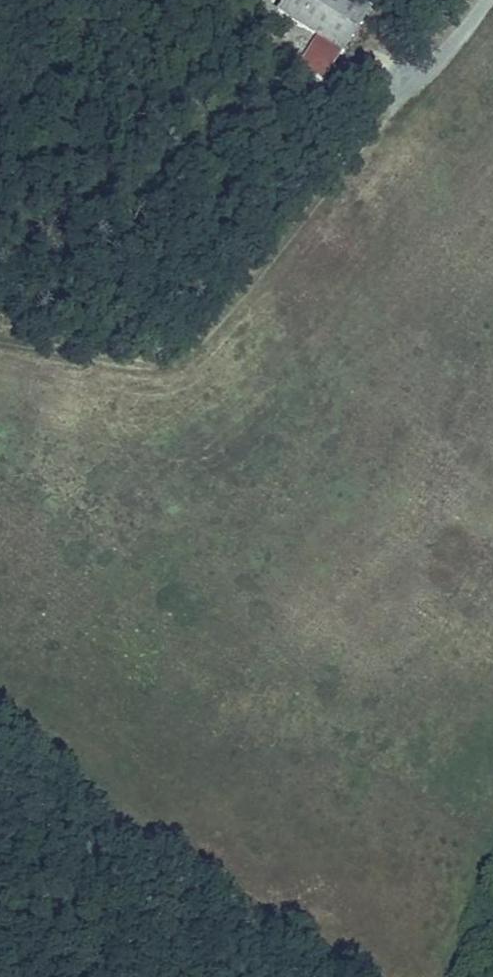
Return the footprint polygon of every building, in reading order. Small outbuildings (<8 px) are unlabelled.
[(322,80),(336,55),(342,52),(370,9),(356,0),(281,0),(277,7),(275,11),(317,36),(298,68),(322,80)]
